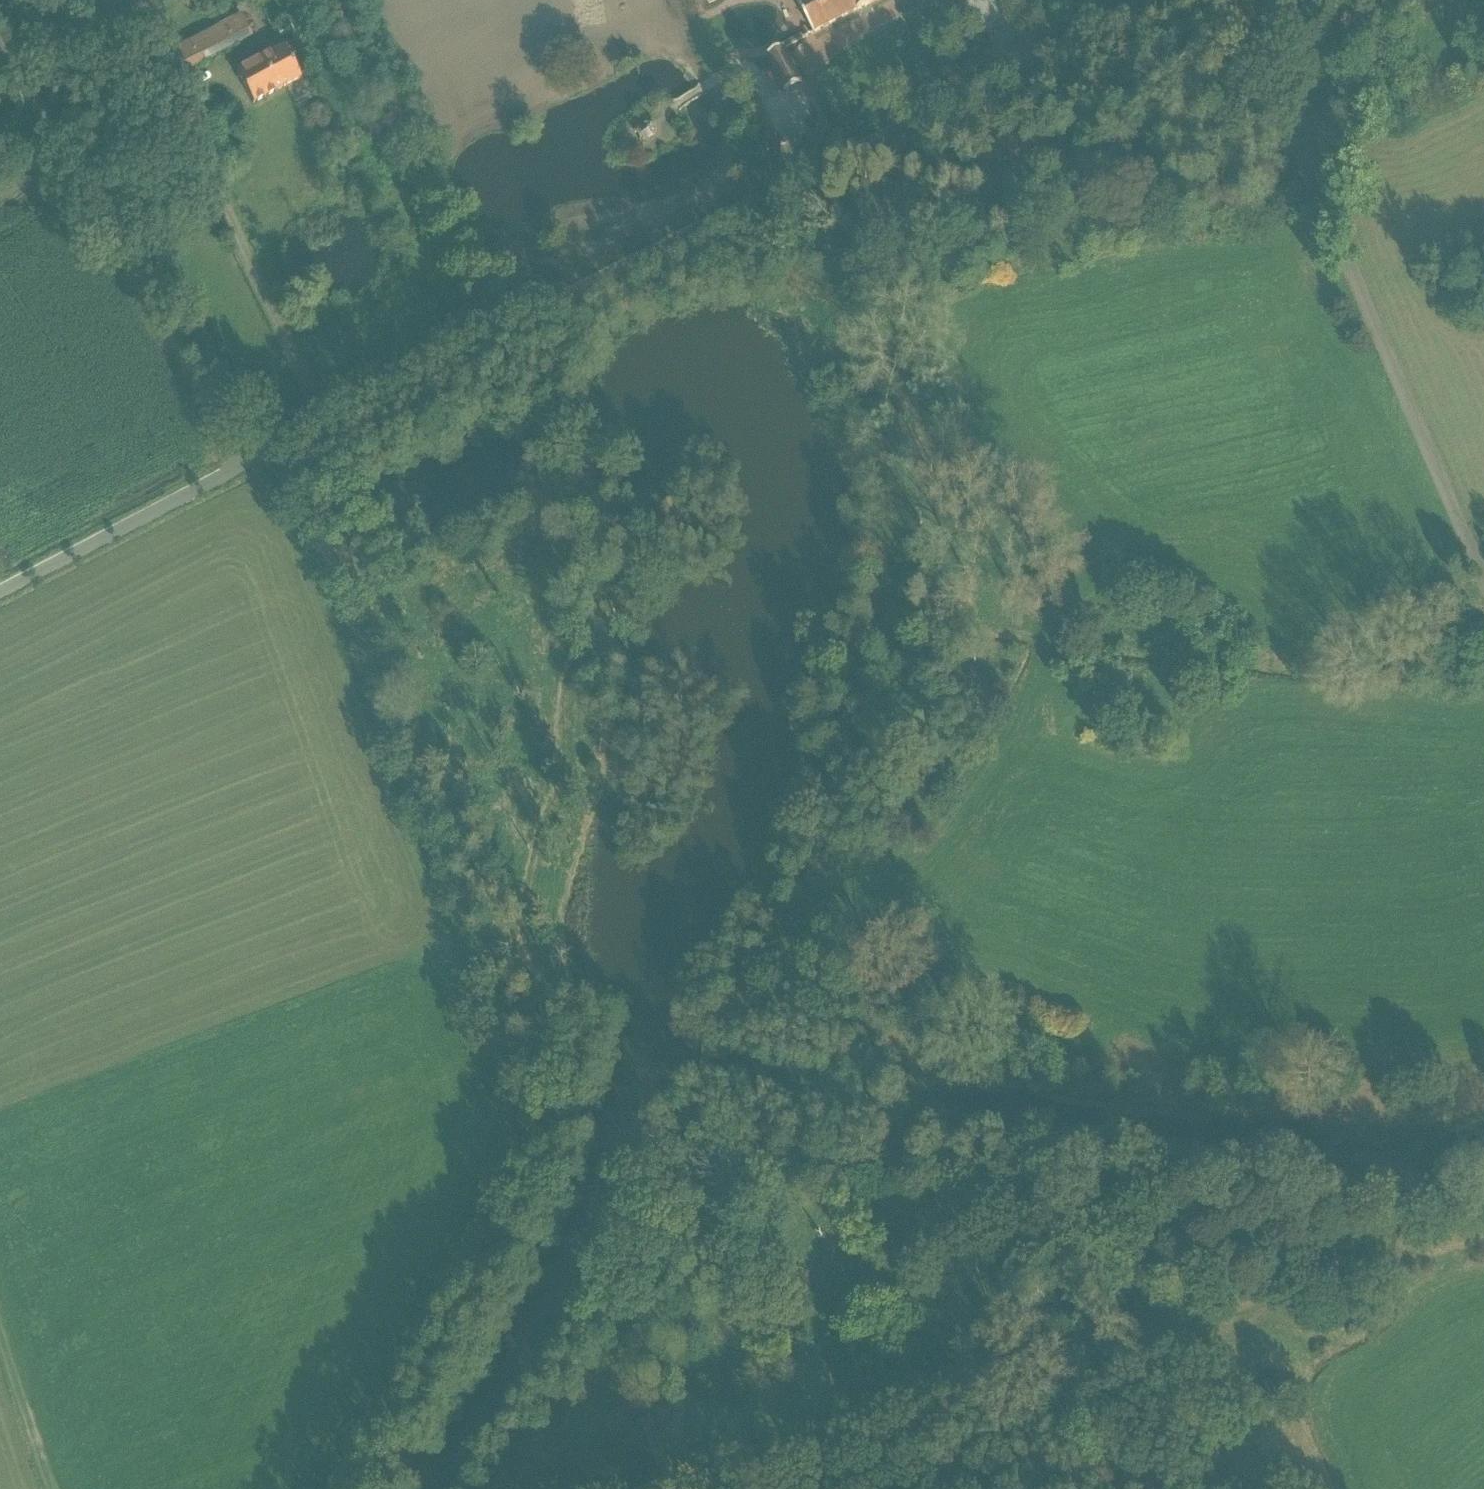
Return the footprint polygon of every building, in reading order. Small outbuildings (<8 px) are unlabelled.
[(813,32),(875,0),(796,0),(813,32)] [(175,72),(249,34),(240,15),(166,54),(175,72)] [(290,42),(283,46),(283,45),(235,70),(253,103),(300,77),(296,69),(303,66),(290,42)] [(803,81),(784,45),(767,54),(786,90),(803,81)] [(649,122),(635,132),(643,144),(657,134),(658,128),(655,124),(649,122)]
